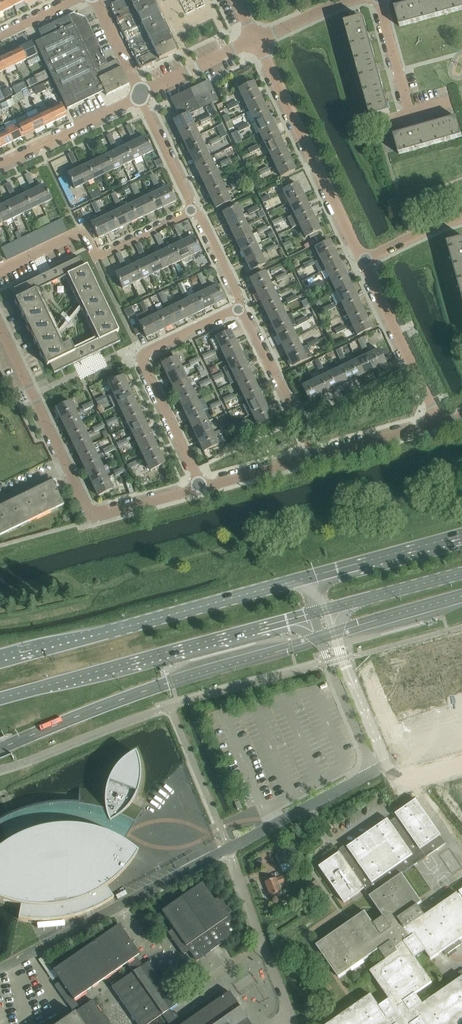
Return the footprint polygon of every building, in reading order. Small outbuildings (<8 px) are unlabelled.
[(2,13),(13,8),(10,0),(0,0),(0,8),(2,13)] [(114,15),(145,0),(122,0),(109,6),(114,15)] [(114,15),(118,24),(154,7),(151,0),(145,0),(114,15)] [(427,0),(426,0),(395,8),(400,27),(432,19),(427,0)] [(432,19),(461,10),(461,6),(460,0),(427,0),(432,19)] [(154,7),(118,24),(123,33),(159,16),(154,7)] [(35,43),(61,96),(67,110),(104,92),(106,97),(129,86),(117,60),(108,65),(86,19),(80,17),(74,15),(74,14),(39,31),(43,40),(35,43)] [(159,16),(123,33),(127,42),(163,25),(159,16)] [(345,24),(354,56),(372,51),(364,19),(345,24)] [(163,25),(127,42),(131,51),(167,34),(163,25)] [(167,34),(131,51),(136,60),(172,43),(167,34)] [(31,43),(20,49),(26,61),(37,55),(31,43)] [(172,43),(136,60),(140,70),(176,52),(172,43)] [(20,49),(9,54),(15,66),(26,61),(20,49)] [(372,51),(354,56),(362,88),(381,82),(372,51)] [(0,58),(0,62),(4,71),(15,66),(9,54),(0,58)] [(45,72),(34,77),(34,78),(37,84),(48,79),(45,72)] [(381,82),(362,88),(371,119),(376,118),(388,115),(390,114),(384,93),(381,82)] [(23,83),(12,88),(16,96),(21,93),(20,92),(26,89),(23,83)] [(238,90),(244,101),(258,94),(253,83),(238,90)] [(209,87),(201,91),(208,105),(217,101),(212,90),(211,91),(209,87)] [(9,89),(3,92),(6,98),(12,95),(9,89)] [(201,91),(192,95),(199,110),(208,105),(201,91)] [(258,94),(244,101),(249,112),(263,105),(258,94)] [(192,95),(183,100),(190,114),(199,110),(192,95)] [(176,108),(180,118),(188,114),(188,115),(190,114),(183,100),(174,104),(176,108)] [(52,103),(48,105),(50,110),(56,122),(67,117),(61,104),(55,107),(52,103)] [(263,105),(249,112),(254,123),(269,116),(263,105)] [(212,106),(205,109),(209,116),(209,117),(216,114),(212,106)] [(50,110),(39,115),(45,127),(56,122),(50,110)] [(173,121),(179,132),(193,125),(188,115),(188,114),(180,118),(173,121)] [(228,114),(222,117),(226,123),(231,121),(228,114)] [(39,115),(28,120),(34,132),(45,127),(39,115)] [(388,115),(376,118),(378,124),(390,121),(388,115)] [(269,116),(254,123),(260,134),(274,127),(269,116)] [(425,127),(431,146),(461,137),(461,135),(457,118),(425,127)] [(28,120),(17,125),(23,138),(34,132),(28,120)] [(390,121),(378,124),(379,130),(391,126),(390,121)] [(17,125),(7,131),(12,143),(23,138),(17,125)] [(193,125),(179,132),(184,143),(199,136),(193,125)] [(391,126),(379,130),(381,136),(393,133),(391,126)] [(274,127),(260,134),(265,145),(279,138),(274,127)] [(431,146),(425,127),(394,136),(399,155),(431,146)] [(0,134),(0,145),(2,148),(12,143),(7,131),(0,134)] [(199,136),(184,143),(189,154),(204,147),(199,136)] [(145,138),(135,142),(142,157),(152,152),(145,138)] [(279,138),(265,145),(270,156),(284,149),(279,138)] [(135,142),(126,147),(133,162),(142,157),(135,142)] [(126,147),(116,152),(123,166),(133,162),(126,147)] [(204,147),(189,154),(195,165),(209,158),(204,147)] [(284,149),(270,156),(275,167),(290,160),(284,149)] [(116,152),(106,156),(113,171),(123,166),(116,152)] [(106,156),(97,161),(104,175),(113,171),(106,156)] [(209,158),(195,165),(200,176),(214,169),(209,158)] [(290,160),(275,167),(281,178),(295,171),(290,160)] [(97,161),(87,166),(94,180),(104,175),(97,161)] [(87,166),(77,170),(84,185),(94,180),(87,166)] [(214,169),(200,176),(205,187),(220,180),(214,169)] [(84,185),(77,170),(68,175),(74,189),(84,185)] [(220,180),(205,187),(210,198),(225,191),(220,180)] [(283,191),(289,204),(303,197),(297,184),(293,186),(292,184),(285,187),(286,189),(283,191)] [(44,186),(35,191),(42,205),(51,200),(44,186)] [(169,187),(159,192),(166,206),(176,202),(169,187)] [(35,191),(25,196),(32,210),(42,205),(35,191)] [(225,191),(210,198),(216,209),(230,202),(225,191)] [(159,192),(150,196),(156,211),(166,206),(159,192)] [(25,196),(15,200),(22,215),(32,210),(25,196)] [(150,196),(140,201),(147,216),(156,211),(150,196)] [(263,204),(270,201),(268,196),(261,200),(263,204)] [(303,197),(289,204),(294,215),(308,208),(303,197)] [(15,200),(5,205),(12,219),(22,215),(15,200)] [(140,201),(130,206),(137,220),(147,216),(140,201)] [(0,207),(0,218),(3,224),(12,219),(5,205),(0,207)] [(130,206),(121,210),(127,225),(137,220),(130,206)] [(222,213),(227,223),(242,216),(237,206),(222,213)] [(308,208),(294,215),(299,226),(314,219),(308,208)] [(121,210),(111,215),(118,229),(127,225),(121,210)] [(111,215),(101,220),(108,234),(118,229),(111,215)] [(242,216),(227,223),(232,233),(246,226),(242,216)] [(314,219),(299,226),(305,238),(309,237),(310,239),(317,236),(316,233),(320,232),(314,219)] [(108,234),(101,220),(91,224),(98,239),(108,234)] [(61,221),(55,223),(60,235),(67,232),(61,221)] [(55,223),(49,226),(54,238),(60,235),(55,223)] [(49,226),(43,229),(49,241),(54,238),(49,226)] [(246,226),(232,233),(237,243),(251,236),(246,226)] [(43,229),(37,232),(43,244),(49,241),(43,229)] [(37,232),(31,235),(37,246),(43,244),(37,232)] [(31,235),(26,237),(31,249),(37,246),(31,235)] [(251,236),(237,243),(241,252),(256,245),(251,236)] [(26,237),(19,240),(25,252),(31,249),(26,237)] [(193,238),(183,242),(190,257),(200,252),(193,238)] [(19,240),(14,243),(19,255),(25,252),(19,240)] [(456,276),(461,274),(461,240),(448,244),(456,276)] [(315,248),(320,260),(334,253),(329,241),(315,248)] [(183,242),(174,247),(181,261),(190,257),(183,242)] [(14,243),(8,246),(13,258),(19,255),(14,243)] [(291,243),(283,246),(285,251),(293,247),(291,243)] [(256,245),(241,252),(246,262),(260,255),(256,245)] [(13,258),(8,246),(2,249),(7,261),(13,258)] [(174,247),(164,252),(171,266),(181,261),(174,247)] [(164,252),(154,256),(161,271),(171,266),(164,252)] [(334,253),(320,260),(325,270),(340,264),(334,253)] [(260,255),(246,262),(251,272),(265,265),(260,255)] [(154,256),(145,261),(152,275),(161,271),(154,256)] [(47,366),(50,365),(54,374),(82,361),(83,361),(92,357),(92,356),(120,342),(116,333),(118,332),(114,323),(113,319),(112,319),(108,310),(107,306),(106,306),(102,297),(101,293),(100,293),(95,284),(94,280),(94,281),(89,270),(88,267),(87,267),(87,266),(84,267),(80,258),(51,272),(51,271),(41,276),(42,276),(13,290),(18,299),(15,300),(15,301),(14,302),(17,308),(18,307),(22,314),(20,315),(23,321),(25,320),(28,327),(27,327),(30,334),(31,333),(34,340),(33,340),(36,347),(37,346),(40,353),(39,353),(42,360),(43,359),(47,366)] [(145,261),(135,265),(142,280),(152,275),(145,261)] [(340,264),(325,270),(331,282),(345,275),(340,264)] [(135,265),(125,270),(132,284),(142,280),(135,265)] [(209,270),(205,272),(208,278),(215,274),(213,268),(209,270)] [(132,284),(125,270),(115,275),(122,289),(132,284)] [(250,280),(255,291),(270,284),(264,273),(250,280)] [(345,275),(331,282),(336,292),(350,285),(345,275)] [(270,284),(255,291),(260,302),(275,295),(270,284)] [(350,285),(336,292),(341,303),(355,296),(350,285)] [(217,286),(207,291),(214,305),(224,301),(217,286)] [(207,291),(197,296),(204,310),(214,305),(207,291)] [(275,295),(260,302),(266,313),(280,306),(275,295)] [(197,296),(188,300),(194,315),(204,310),(197,296)] [(355,296),(341,303),(346,314),(361,307),(355,296)] [(188,300),(178,305),(185,319),(194,315),(188,300)] [(178,305),(168,310),(175,324),(185,319),(178,305)] [(280,306),(266,313),(271,324),(285,317),(280,306)] [(361,307),(346,314),(352,325),(366,318),(361,307)] [(168,310),(159,314),(166,329),(175,324),(168,310)] [(144,314),(137,317),(140,323),(139,324),(140,327),(143,332),(146,338),(156,333),(149,319),(146,313),(144,314)] [(159,314),(149,319),(156,333),(166,329),(159,314)] [(285,317),(271,324),(276,334),(291,328),(285,317)] [(366,318),(352,325),(357,336),(371,329),(366,318)] [(140,327),(133,330),(136,336),(143,332),(140,327)] [(291,328),(276,334),(281,345),(296,338),(291,328)] [(230,331),(216,338),(221,350),(235,343),(230,331)] [(296,338),(281,345),(287,356),(301,349),(296,338)] [(235,343),(221,350),(226,360),(240,354),(235,343)] [(306,347),(301,349),(287,356),(292,367),(311,358),(306,347)] [(378,350),(367,356),(374,370),(386,365),(378,350)] [(229,366),(223,369),(225,374),(231,371),(246,365),(240,354),(226,360),(229,366)] [(367,356),(356,361),(363,375),(374,370),(367,356)] [(162,364),(167,376),(181,369),(176,357),(162,364)] [(356,361),(345,366),(352,381),(363,375),(356,361)] [(246,365),(231,371),(237,382),(251,375),(246,365)] [(345,366),(335,371),(342,386),(352,381),(345,366)] [(181,369),(167,376),(172,386),(187,380),(181,369)] [(335,371),(324,376),(331,391),(342,386),(335,371)] [(251,375),(237,382),(242,393),(256,386),(251,375)] [(324,376),(313,382),(320,396),(331,391),(324,376)] [(108,383),(113,395),(128,388),(122,377),(108,383)] [(187,380),(172,386),(177,397),(192,391),(187,380)] [(320,396),(313,382),(302,387),(309,402),(320,396)] [(256,386),(242,393),(247,404),(261,397),(256,386)] [(128,388),(113,395),(119,406),(133,399),(128,388)] [(192,391),(177,397),(183,408),(197,401),(192,391)] [(247,404),(243,406),(248,417),(252,415),(267,408),(261,397),(247,404)] [(133,399),(119,406),(124,417),(138,410),(133,399)] [(197,401),(183,408),(188,419),(202,412),(197,401)] [(56,409),(61,420),(76,413),(70,402),(56,409)] [(267,408),(252,415),(258,426),(272,419),(267,408)] [(138,410),(124,417),(129,427),(144,421),(138,410)] [(202,412),(188,419),(193,430),(207,423),(202,412)] [(76,413),(61,420),(66,431),(81,424),(76,413)] [(144,421),(129,427),(134,438),(149,431),(144,421)] [(207,423),(193,430),(198,441),(213,434),(207,423)] [(81,424),(66,431),(72,442),(86,435),(81,424)] [(149,431),(134,438),(140,449),(154,442),(149,431)] [(213,434),(198,441),(204,452),(218,445),(213,434)] [(86,435),(72,442),(77,453),(91,446),(86,435)] [(154,442),(140,449),(145,460),(159,453),(154,442)] [(91,446),(77,453),(82,464),(97,456),(91,446)] [(159,453),(145,460),(150,471),(165,464),(159,453)] [(97,456),(82,464),(88,474),(102,467),(97,456)] [(102,467),(88,474),(93,485),(107,478),(102,467)] [(107,478),(93,485),(98,497),(113,490),(107,478)] [(63,506),(64,506),(52,482),(0,507),(0,536),(63,506)] [(3,901),(7,902),(11,903),(12,904),(14,904),(21,906),(18,919),(22,920),(25,920),(29,921),(33,921),(35,921),(37,921),(42,921),(44,921),(50,921),(56,921),(57,920),(62,920),(69,918),(74,917),(75,917),(80,915),(85,913),(86,913),(90,912),(91,911),(96,909),(104,905),(105,904),(114,899),(108,891),(105,887),(109,885),(110,884),(112,882),(115,880),(118,877),(121,875),(122,874),(125,870),(130,864),(132,862),(137,853),(135,851),(134,851),(132,849),(129,847),(125,844),(124,844),(123,843),(122,842),(121,842),(119,841),(128,822),(134,824),(143,808),(142,808),(132,803),(133,801),(134,800),(135,796),(136,795),(137,793),(138,789),(139,785),(140,782),(140,778),(140,775),(140,774),(140,770),(140,769),(139,767),(138,762),(138,760),(136,755),(135,753),(130,755),(127,758),(124,759),(120,763),(119,764),(117,767),(115,769),(113,771),(111,774),(110,776),(108,780),(107,784),(106,788),(105,793),(102,792),(100,791),(93,790),(80,788),(80,787),(79,787),(79,795),(78,805),(67,805),(49,806),(40,807),(36,808),(34,809),(32,809),(31,809),(27,810),(23,812),(20,812),(14,815),(10,817),(5,819),(3,820),(0,822),(0,825),(10,843),(8,844),(4,846),(1,848),(0,849),(0,900),(3,901)] [(338,855),(320,867),(344,903),(365,889),(384,917),(374,924),(365,912),(317,946),(339,978),(380,950),(387,961),(371,972),(390,1000),(380,1007),(372,995),(330,1023),(461,1023),(461,978),(423,1004),(416,994),(432,983),(416,959),(426,952),(431,960),(444,951),(446,955),(450,953),(461,944),(461,943),(460,940),(461,939),(461,890),(459,892),(460,893),(458,894),(457,894),(425,916),(418,906),(422,903),(402,874),(446,844),(441,836),(417,800),(396,815),(398,817),(390,822),(389,820),(348,848),(350,851),(342,856),(341,853),(338,855)] [(288,852),(278,856),(282,866),(292,862),(288,852)] [(277,879),(266,883),(272,897),(283,893),(279,885),(285,883),(283,877),(277,879)] [(212,888),(201,893),(211,911),(221,905),(212,888)] [(201,893),(191,898),(201,916),(211,911),(201,893)] [(191,898),(181,904),(191,921),(201,916),(191,898)] [(181,904),(172,909),(181,926),(191,921),(181,904)] [(172,909),(162,914),(172,931),(181,926),(172,909)] [(162,914),(152,919),(161,937),(172,931),(162,914)] [(142,924),(132,929),(141,947),(151,942),(142,924)] [(132,929),(122,935),(132,952),(141,947),(132,929)] [(227,934),(208,941),(213,952),(231,944),(227,934)] [(122,935),(113,940),(122,957),(132,952),(122,935)] [(113,940),(103,945),(113,963),(122,957),(113,940)] [(231,944),(213,952),(217,962),(235,955),(231,944)] [(103,945),(94,950),(103,968),(113,963),(103,945)] [(94,950),(83,955),(86,961),(84,962),(87,969),(90,968),(92,973),(103,968),(94,950)] [(235,955),(217,962),(221,972),(239,965),(235,955)] [(239,965),(221,972),(225,982),(243,975),(239,965)] [(60,968),(50,973),(59,991),(70,985),(67,980),(69,979),(66,973),(64,974),(60,968)] [(50,973),(40,978),(49,996),(59,991),(50,973)] [(243,975),(225,982),(229,992),(247,985),(243,975)] [(40,978),(30,983),(40,1001),(49,996),(40,978)] [(30,983),(21,988),(30,1006),(40,1001),(30,983)] [(122,984),(101,995),(106,1005),(128,994),(122,984)] [(247,985),(229,992),(233,1002),(251,995),(247,985)] [(128,994),(106,1005),(112,1015),(133,1004),(128,994)] [(251,995),(233,1002),(237,1013),(255,1006),(251,995)] [(112,1015),(116,1023),(118,1023),(138,1013),(133,1004),(112,1015)] [(255,1006),(237,1013),(241,1023),(259,1016),(255,1006)] [(118,1023),(141,1023),(143,1023),(138,1013),(118,1023)] [(241,1023),(263,1023),(259,1016),(241,1023)]
